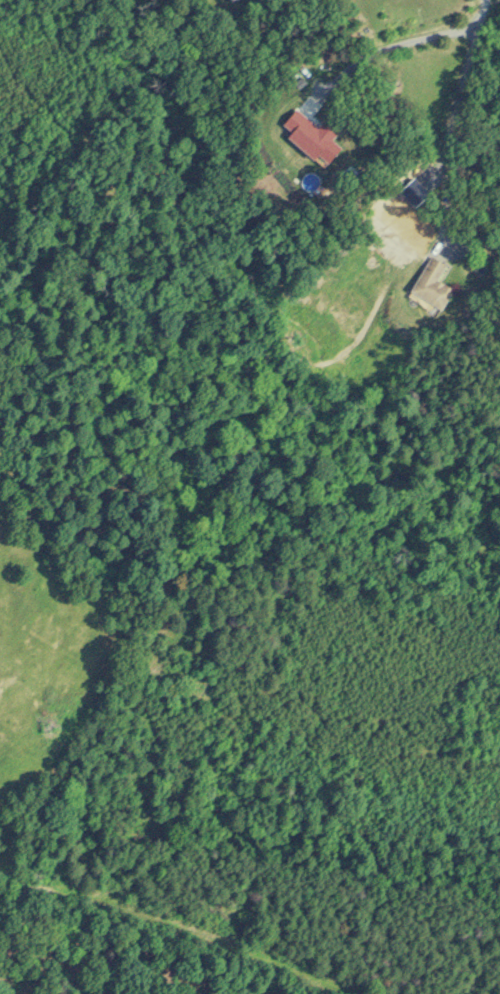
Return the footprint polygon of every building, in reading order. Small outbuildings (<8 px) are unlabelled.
[(326,155),(342,143),(316,109),(300,122),(326,155)] [(415,289),(446,309),(459,289),(442,279),(451,264),(436,255),(415,289)]
